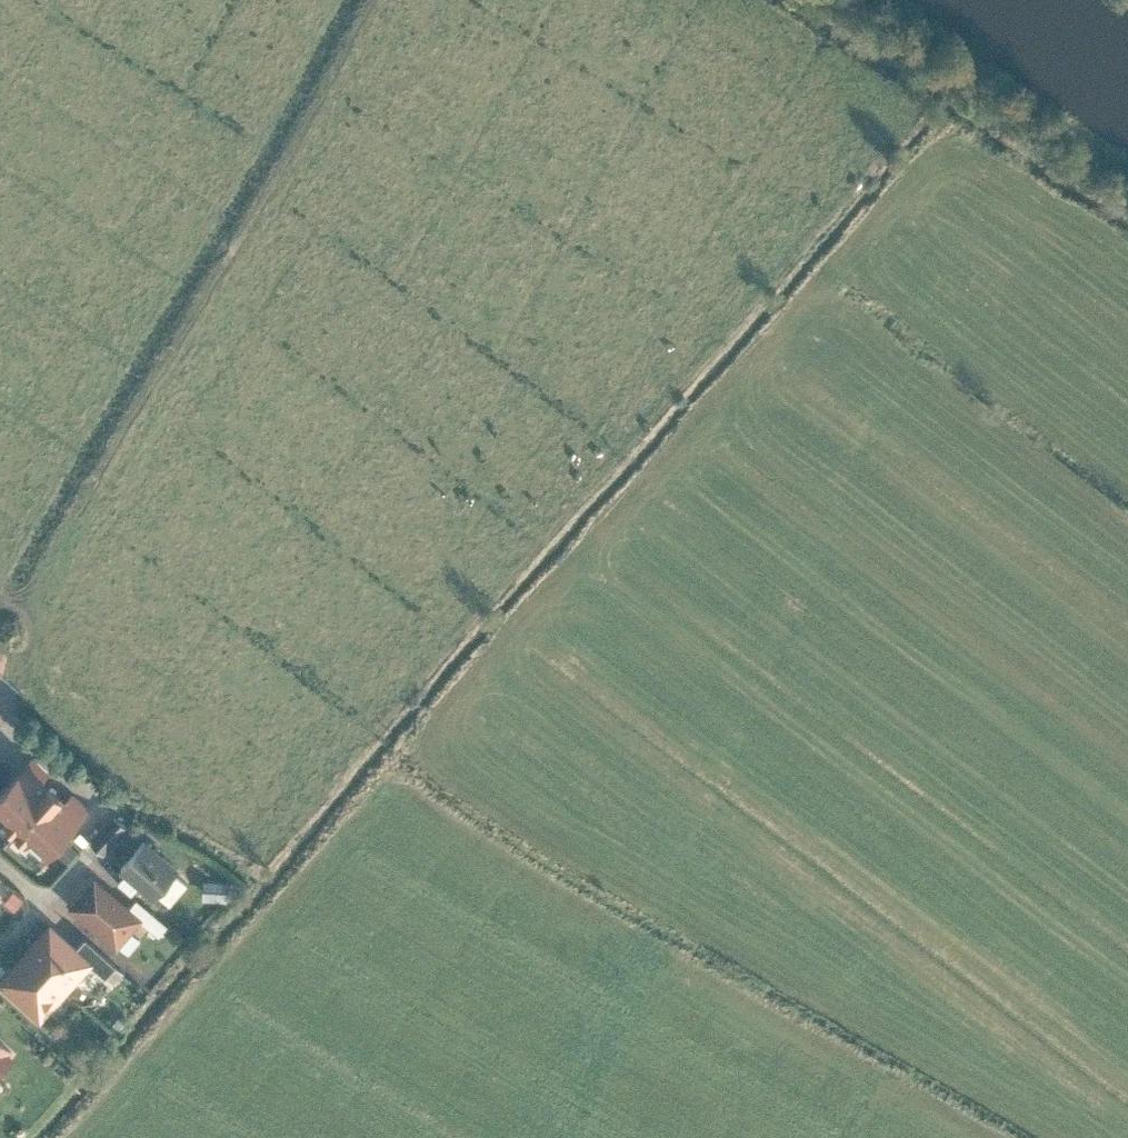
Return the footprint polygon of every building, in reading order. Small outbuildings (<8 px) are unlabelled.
[(32,756),(0,792),(0,811),(7,817),(4,820),(26,840),(29,837),(44,851),(41,854),(42,855),(87,807),(72,793),(65,800),(58,794),(59,792),(49,782),(47,784),(40,778),(47,770),(32,756)] [(108,851),(131,826),(117,813),(94,838),(108,851)] [(183,870),(146,839),(124,865),(161,896),(183,870)] [(144,916),(99,877),(74,906),(119,944),(144,916)] [(55,921),(29,950),(73,989),(99,960),(82,945),(55,921)] [(82,945),(99,960),(113,972),(121,963),(90,936),(82,945)] [(45,1020),(73,989),(29,950),(1,980),(45,1020)] [(16,1048),(0,1033),(0,1065),(16,1048)]
